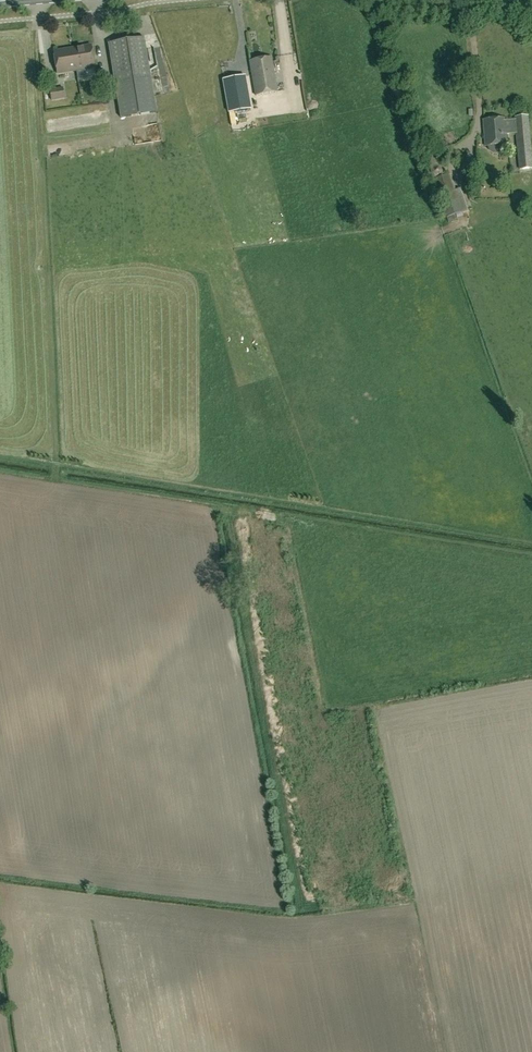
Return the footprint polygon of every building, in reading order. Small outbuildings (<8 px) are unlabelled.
[(144,38),(108,43),(121,118),(156,112),(144,38)] [(159,41),(147,42),(153,84),(164,83),(159,41)] [(91,46),(72,49),(76,70),(95,67),(91,46)] [(76,70),(72,49),(54,52),(57,73),(76,70)] [(249,61),(252,78),(274,74),(271,57),(249,61)] [(250,111),(244,74),(227,77),(230,98),(234,98),(237,113),(250,111)] [(277,92),(274,74),(252,78),(255,96),(277,92)] [(63,88),(50,90),(52,101),(65,98),(63,88)] [(504,118),(483,120),(486,146),(488,146),(489,148),(490,149),(491,151),(492,152),(494,152),(496,153),(497,153),(499,152),(501,151),(502,150),(503,148),(503,146),(503,145),(506,144),(505,134),(516,133),(520,169),(531,168),(531,163),(528,116),(515,117),(515,120),(504,121),(504,118)] [(457,214),(453,201),(459,199),(450,173),(444,175),(441,165),(440,165),(431,167),(429,168),(432,179),(441,205),(445,217),(457,214)]
